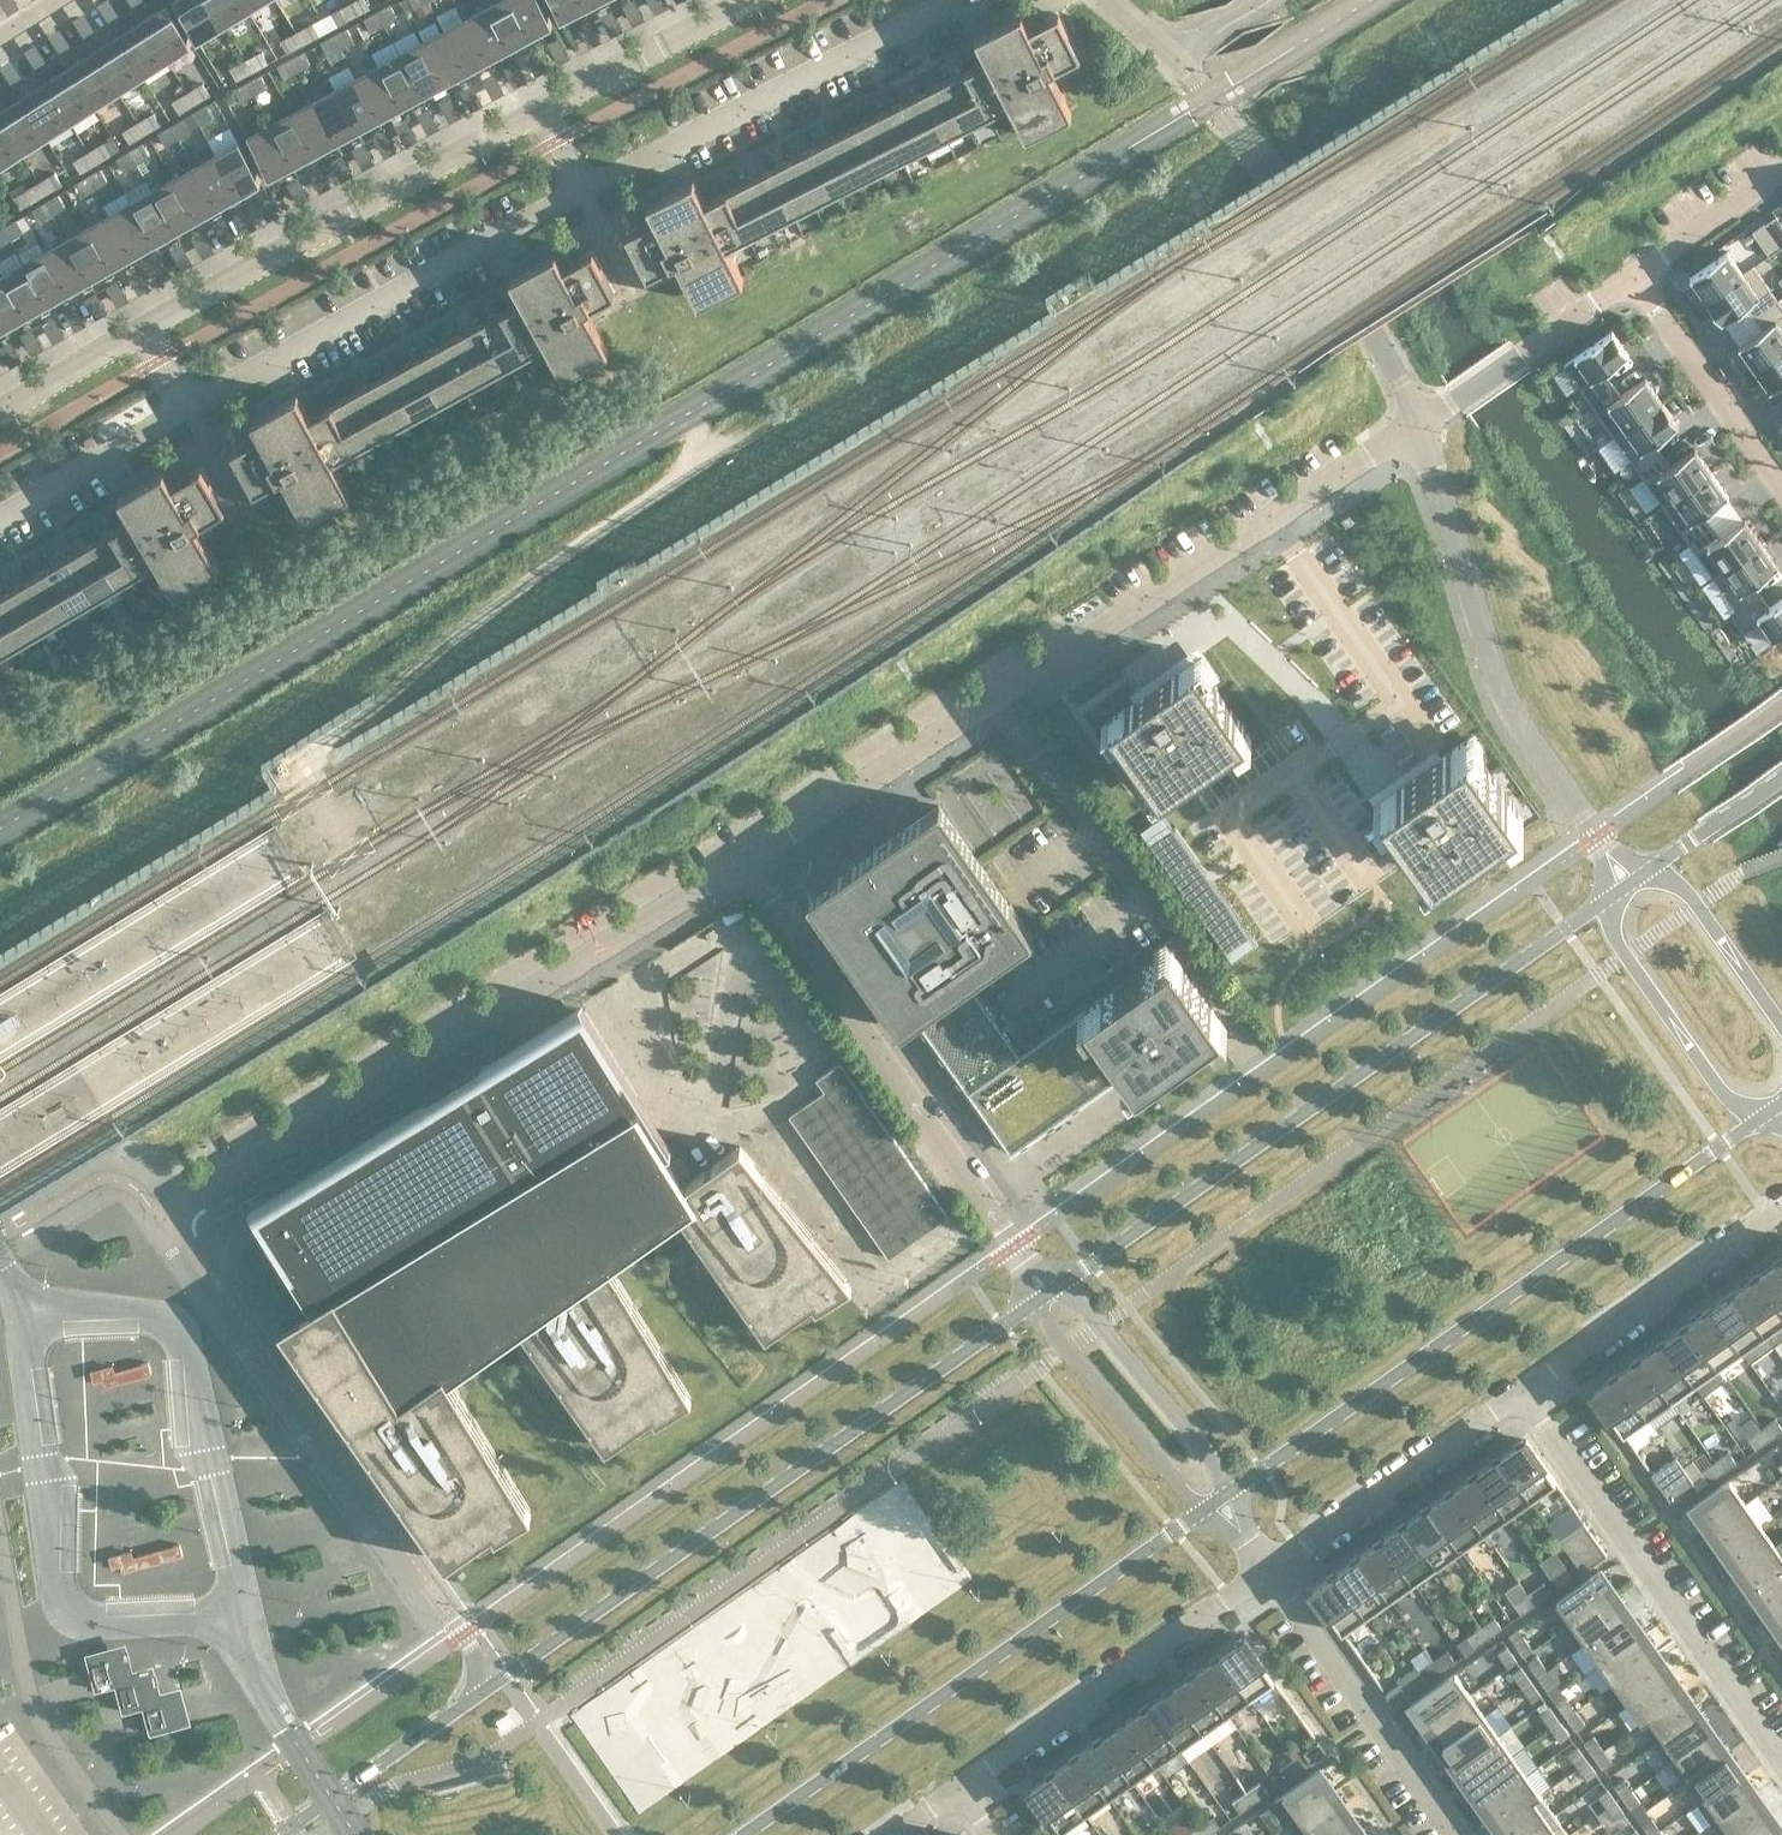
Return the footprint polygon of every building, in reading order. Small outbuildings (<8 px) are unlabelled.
[(210,0),(175,0),(198,39),(224,23),(210,0)] [(244,0),(210,0),(224,23),(249,8),(244,0)] [(249,8),(262,0),(244,0),(249,8)] [(349,4),(355,16),(371,7),(367,0),(357,0),(349,4)] [(511,0),(499,0),(487,7),(509,47),(530,35),(511,0)] [(530,35),(553,23),(540,0),(511,0),(530,35)] [(581,0),(552,0),(561,18),(584,6),(581,0)] [(168,4),(142,20),(167,59),(192,43),(168,4)] [(355,16),(349,4),(333,13),(339,24),(355,16)] [(397,16),(391,4),(378,12),(384,23),(397,16)] [(509,47),(487,7),(465,18),(487,58),(509,47)] [(384,23),(378,12),(365,19),(371,30),(384,23)] [(976,35),(981,44),(988,58),(967,69),(989,111),(1010,101),(1026,133),(1072,110),(1050,68),(1080,53),(1059,12),(1029,27),(1021,12),(976,35)] [(487,58),(465,18),(444,30),(465,70),(487,58)] [(167,59),(142,20),(118,36),(142,74),(167,59)] [(314,23),(298,32),(304,43),(320,34),(314,23)] [(354,39),(348,28),(335,35),(341,47),(354,39)] [(465,70),(444,30),(422,42),(444,82),(465,70)] [(304,43),(298,32),(282,40),(289,51),(304,43)] [(341,47),(335,35),(321,42),(328,54),(341,47)] [(142,74),(118,36),(94,51),(118,90),(142,74)] [(444,82),(422,42),(400,53),(422,93),(444,82)] [(263,50),(247,59),(253,70),(269,62),(263,50)] [(118,90),(94,51),(69,67),(94,105),(118,90)] [(311,63),(304,51),(291,59),(297,70),(311,63)] [(422,93),(400,53),(379,65),(400,105),(422,93)] [(253,70),(247,59),(232,67),(238,79),(253,70)] [(297,70),(291,59),(278,66),(284,77),(297,70)] [(400,105),(379,65),(357,77),(379,117),(400,105)] [(94,105),(69,67),(45,82),(70,121),(94,105)] [(989,111),(967,69),(945,80),(967,122),(989,111)] [(268,86),(261,75),(248,82),(254,93),(268,86)] [(379,117),(357,77),(336,88),(357,128),(379,117)] [(967,122),(945,80),(924,91),(945,134),(967,122)] [(70,121),(45,82),(21,98),(45,136),(70,121)] [(254,93),(248,82),(235,89),(241,101),(254,93)] [(204,83),(189,92),(195,104),(211,94),(204,83)] [(357,128),(336,88),(314,100),(336,140),(357,128)] [(945,134),(924,91),(902,103),(923,145),(945,134)] [(195,104),(189,92),(173,101),(180,113),(195,104)] [(21,98),(0,111),(0,119),(21,152),(45,136),(21,98)] [(336,140),(314,100),(292,112),(314,152),(336,140)] [(923,145),(902,103),(880,114),(901,156),(923,145)] [(211,118),(204,107),(191,115),(198,126),(211,118)] [(314,152),(292,112),(271,123),(293,163),(314,152)] [(154,113),(139,122),(146,133),(161,124),(154,113)] [(901,156),(880,114),(858,125),(879,167),(901,156)] [(0,119),(0,165),(21,152),(0,119)] [(189,131),(182,120),(170,128),(176,139),(189,131)] [(146,133),(139,122),(124,131),(130,143),(146,133)] [(293,163),(271,123),(248,135),(270,176),(293,163)] [(879,167),(858,125),(836,136),(857,178),(879,167)] [(176,139),(170,128),(157,135),(163,146),(176,139)] [(857,178),(836,136),(814,147),(835,189),(857,178)] [(261,180),(239,141),(216,154),(239,193),(261,180)] [(105,143),(89,152),(96,163),(111,154),(105,143)] [(147,156),(141,145),(128,153),(134,164),(147,156)] [(835,189),(814,147),(792,158),(814,200),(835,189)] [(96,163),(89,152),(74,161),(81,172),(96,163)] [(134,164),(128,153),(115,160),(122,172),(134,164)] [(239,193),(216,154),(195,166),(218,205),(239,193)] [(814,200),(792,158),(770,170),(792,212),(814,200)] [(218,205),(195,166),(174,178),(196,217),(218,205)] [(105,182),(98,170),(85,178),(92,189),(105,182)] [(792,212),(770,170),(748,181),(770,223),(792,212)] [(55,172),(40,182),(47,193),(62,184),(55,172)] [(92,189),(85,178),(72,186),(79,197),(92,189)] [(196,217),(174,178),(152,190),(175,229),(196,217)] [(648,202),(653,211),(656,217),(626,232),(647,274),(677,259),(682,269),(693,291),(698,301),(744,277),(727,245),(748,234),(727,192),(706,202),(693,179),(648,202)] [(770,223),(748,181),(727,192),(748,234),(770,223)] [(40,182),(38,183),(25,191),(31,202),(47,193),(40,182)] [(175,229),(152,190),(131,202),(154,242),(175,229)] [(63,207),(56,196),(43,204),(50,215),(63,207)] [(154,242),(131,202),(110,214),(132,254),(154,242)] [(50,215),(43,204),(30,211),(37,223),(50,215)] [(132,254),(110,214),(88,226),(111,266),(132,254)] [(1765,223),(1781,246),(1781,223),(1776,215),(1765,223)] [(23,230),(16,219),(4,227),(10,238),(23,230)] [(1765,223),(1753,231),(1769,255),(1781,246),(1765,223)] [(111,266),(88,226),(67,238),(89,278),(111,266)] [(4,227),(0,229),(0,245),(10,238),(4,227)] [(89,278),(67,238),(46,250),(68,290),(89,278)] [(68,290),(46,250),(24,263),(47,302),(68,290)] [(593,250),(564,266),(555,251),(511,276),(524,299),(503,310),(526,352),(546,341),(564,373),(609,348),(592,317),(586,307),(615,291),(593,250)] [(1728,250),(1690,277),(1706,300),(1744,273),(1743,272),(1728,250)] [(47,302),(24,263),(3,275),(25,314),(47,302)] [(1753,265),(1743,272),(1744,273),(1706,300),(1721,322),(1746,305),(1755,316),(1778,300),(1753,265)] [(3,275),(0,276),(0,319),(4,326),(25,314),(3,275)] [(1778,300),(1755,316),(1763,328),(1738,346),(1754,368),(1781,348),(1781,327),(1777,320),(1781,316),(1781,305),(1778,300)] [(526,352),(503,310),(481,322),(504,364),(526,352)] [(504,364),(481,322),(460,334),(483,375),(504,364)] [(1613,330),(1564,364),(1589,399),(1613,383),(1604,371),(1629,354),(1613,330)] [(483,375),(460,334),(439,346),(461,387),(483,375)] [(461,387),(439,346),(417,358),(440,399),(461,387)] [(1754,368),(1770,390),(1781,382),(1781,348),(1754,368)] [(440,399),(417,358),(395,370),(418,411),(440,399)] [(418,411),(395,370),(374,382),(396,423),(418,411)] [(1621,395),(1613,383),(1589,399),(1615,436),(1625,428),(1624,427),(1662,401),(1646,377),(1621,395)] [(396,423),(374,382),(352,393),(375,435),(396,423)] [(252,418),(257,427),(258,426),(261,432),(260,433),(261,433),(232,449),(255,491),(278,478),(278,477),(283,474),(289,484),(306,515),(351,490),(333,458),(354,447),(331,405),(310,417),(297,393),(252,418)] [(375,435),(352,393),(331,405),(354,447),(375,435)] [(1662,401),(1624,427),(1625,428),(1640,450),(1630,457),(1639,470),(1663,453),(1654,442),(1679,424),(1662,401)] [(1663,453),(1639,470),(1648,483),(1653,479),(1669,501),(1669,502),(1712,471),(1696,448),(1671,465),(1663,453)] [(173,483),(170,477),(164,468),(120,494),(134,517),(114,529),(138,570),(158,558),(177,589),(221,564),(197,523),(225,506),(202,466),(173,483)] [(1669,502),(1669,501),(1663,505),(1689,541),(1712,524),(1704,512),(1729,495),(1712,471),(1669,502)] [(1721,536),(1712,524),(1689,541),(1714,576),(1762,542),(1745,518),(1721,536)] [(138,570),(114,529),(93,542),(117,582),(138,570)] [(117,582),(93,542),(72,554),(96,595),(117,582)] [(1762,542),(1714,576),(1739,611),(1762,595),(1754,583),(1779,566),(1762,542)] [(96,595),(72,554),(50,567),(75,607),(96,595)] [(75,607),(50,567),(29,579),(54,620),(75,607)] [(54,620),(29,579),(8,592),(32,632),(54,620)] [(8,592),(0,596),(0,626),(11,645),(32,632),(8,592)] [(1762,595),(1739,611),(1747,624),(1758,617),(1774,640),(1781,634),(1781,600),(1771,607),(1762,595)] [(0,626),(0,651),(11,645),(0,626)] [(1196,658),(1110,719),(1161,791),(1247,731),(1196,658)] [(1467,738),(1382,798),(1433,871),(1519,810),(1467,738)] [(940,803),(807,896),(900,1029),(918,1016),(1011,1149),(1089,1094),(1048,1035),(1020,1054),(968,981),(1033,935),(940,803)] [(1166,813),(1140,831),(1232,962),(1258,944),(1166,813)] [(1086,1008),(1048,1035),(1089,1094),(1128,1067),(1137,1079),(1223,1019),(1211,1003),(1183,963),(1172,947),(1159,956),(1086,1007),(1086,1008)] [(652,1117),(581,1001),(250,1204),(254,1212),(255,1212),(314,1309),(325,1326),(326,1325),(325,1324),(327,1323),(327,1325),(332,1333),(606,1165),(597,1151),(648,1120),(652,1117)] [(118,1129),(77,1063),(53,1077),(31,1041),(0,1060),(0,1144),(6,1149),(10,1152),(18,1158),(23,1162),(30,1167),(32,1168),(43,1175),(118,1129)] [(827,1091),(791,1116),(891,1257),(950,1216),(842,1063),(818,1079),(827,1091)] [(686,1183),(648,1120),(597,1151),(606,1165),(332,1333),(327,1325),(327,1323),(325,1324),(326,1325),(325,1326),(314,1309),(283,1328),(348,1421),(446,1560),(493,1527),(496,1532),(532,1510),(446,1371),(517,1321),(606,1447),(653,1414),(656,1419),(692,1397),(606,1258),(677,1208),(766,1335),(799,1312),(813,1301),(817,1307),(852,1285),(741,1145),(686,1183)] [(1779,1268),(1775,1264),(1760,1275),(1781,1305),(1781,1266),(1779,1268)] [(1760,1275),(1759,1275),(1762,1280),(1755,1285),(1752,1280),(1737,1291),(1766,1333),(1781,1321),(1781,1305),(1760,1275)] [(1766,1333),(1737,1291),(1736,1292),(1739,1296),(1731,1301),(1728,1297),(1713,1308),(1742,1349),(1766,1333)] [(1742,1349),(1713,1308),(1712,1308),(1715,1313),(1708,1318),(1705,1314),(1690,1324),(1719,1366),(1742,1349)] [(1728,1379),(1719,1366),(1690,1324),(1689,1325),(1692,1329),(1684,1335),(1681,1330),(1666,1341),(1695,1383),(1704,1395),(1728,1379)] [(1695,1383),(1666,1341),(1665,1342),(1668,1346),(1661,1351),(1658,1347),(1642,1358),(1672,1399),(1695,1383)] [(1672,1399),(1642,1358),(1645,1363),(1637,1368),(1634,1363),(1619,1374),(1648,1416),(1672,1399)] [(1648,1416),(1619,1374),(1618,1375),(1621,1379),(1614,1384),(1611,1380),(1594,1391),(1624,1433),(1648,1416)] [(1762,1428),(1770,1439),(1781,1430),(1781,1425),(1777,1418),(1762,1428)] [(1770,1439),(1762,1428),(1748,1438),(1756,1449),(1770,1439)] [(1518,1446),(1502,1456),(1532,1498),(1556,1481),(1527,1439),(1525,1440),(1528,1445),(1521,1450),(1518,1446)] [(1730,1451),(1715,1461),(1723,1472),(1737,1462),(1730,1451)] [(1532,1498),(1502,1456),(1501,1457),(1505,1461),(1497,1467),(1494,1462),(1479,1473),(1508,1514),(1532,1498)] [(1652,1473),(1675,1505),(1675,1506),(1699,1488),(1676,1456),(1652,1473)] [(1723,1472),(1715,1461),(1701,1471),(1709,1482),(1723,1472)] [(1508,1514),(1479,1473),(1478,1474),(1481,1478),(1474,1483),(1470,1479),(1455,1489),(1484,1531),(1508,1514)] [(1745,1501),(1730,1479),(1692,1506),(1703,1522),(1707,1520),(1710,1525),(1707,1527),(1707,1528),(1745,1501)] [(1484,1531),(1455,1489),(1454,1490),(1457,1494),(1450,1500),(1447,1495),(1432,1506),(1461,1548),(1484,1531)] [(1760,1523),(1745,1501),(1707,1528),(1719,1544),(1722,1542),(1726,1547),(1760,1523)] [(1461,1548),(1432,1506),(1431,1507),(1434,1511),(1426,1516),(1423,1512),(1408,1523),(1437,1564),(1461,1548)] [(1560,1538),(1575,1560),(1583,1571),(1607,1554),(1584,1521),(1560,1538)] [(1437,1564),(1408,1523),(1407,1523),(1410,1528),(1403,1533),(1400,1529),(1385,1539),(1414,1581),(1437,1564)] [(1775,1544),(1760,1523),(1726,1547),(1729,1552),(1726,1554),(1737,1571),(1775,1544)] [(1414,1581),(1385,1539),(1384,1540),(1387,1544),(1379,1550),(1376,1545),(1361,1556),(1390,1597),(1414,1581)] [(1775,1544),(1737,1571),(1749,1587),(1752,1585),(1755,1589),(1781,1571),(1781,1553),(1775,1544)] [(1390,1597),(1361,1556),(1360,1557),(1363,1561),(1356,1566),(1353,1562),(1337,1573),(1367,1614),(1390,1597)] [(1550,1577),(1558,1588),(1572,1578),(1564,1567),(1550,1577)] [(1612,1585),(1602,1570),(1557,1602),(1572,1623),(1616,1591),(1616,1590),(1613,1592),(1609,1587),(1612,1585)] [(1755,1589),(1759,1594),(1756,1597),(1767,1613),(1781,1602),(1781,1571),(1755,1589)] [(1367,1614),(1337,1573),(1340,1577),(1332,1583),(1329,1578),(1313,1590),(1342,1631),(1367,1614)] [(1542,1583),(1528,1593),(1536,1604),(1550,1594),(1542,1583)] [(1627,1606),(1616,1591),(1572,1623),(1586,1643),(1627,1613),(1624,1608),(1627,1606)] [(1536,1604),(1528,1593),(1514,1603),(1522,1614),(1536,1604)] [(1767,1613),(1779,1629),(1781,1627),(1781,1602),(1767,1613)] [(1631,1618),(1627,1613),(1586,1643),(1600,1663),(1645,1631),(1634,1616),(1631,1618)] [(1495,1616),(1481,1626),(1489,1637),(1503,1627),(1495,1616)] [(1489,1637),(1481,1626),(1467,1636),(1475,1647),(1489,1637)] [(1655,1646),(1645,1631),(1600,1663),(1614,1683),(1656,1653),(1652,1648),(1655,1646)] [(1524,1635),(1515,1641),(1525,1656),(1533,1649),(1524,1635)] [(1236,1644),(1221,1654),(1250,1696),(1275,1679),(1246,1637),(1244,1638),(1247,1643),(1239,1648),(1236,1644)] [(1517,1660),(1507,1646),(1498,1652),(1508,1666),(1517,1660)] [(1448,1650),(1434,1660),(1442,1670),(1456,1660),(1448,1650)] [(100,1656),(88,1660),(89,1664),(96,1688),(108,1685),(116,1682),(122,1680),(115,1653),(100,1657),(100,1656)] [(1659,1658),(1656,1653),(1614,1683),(1628,1703),(1673,1671),(1662,1656),(1659,1658)] [(1250,1696),(1221,1654),(1220,1655),(1223,1659),(1216,1665),(1213,1660),(1198,1671),(1227,1712),(1250,1696)] [(1538,1655),(1529,1661),(1539,1676),(1548,1669),(1538,1655)] [(1442,1670),(1434,1660),(1420,1670),(1427,1680),(1442,1670)] [(1532,1681),(1522,1666),(1513,1673),(1523,1687),(1532,1681)] [(1558,1684),(1548,1669),(1539,1676),(1549,1690),(1558,1684)] [(1227,1712),(1198,1671),(1197,1672),(1200,1676),(1192,1681),(1189,1677),(1174,1688),(1203,1729),(1227,1712)] [(1684,1686),(1673,1671),(1628,1703),(1642,1723),(1684,1693),(1680,1688),(1684,1686)] [(1471,1694),(1456,1673),(1411,1704),(1422,1720),(1425,1717),(1428,1722),(1425,1724),(1426,1725),(1471,1694)] [(149,1701),(142,1675),(128,1679),(128,1678),(122,1680),(116,1682),(124,1710),(136,1707),(135,1706),(144,1704),(143,1704),(149,1702),(149,1701)] [(1542,1695),(1532,1681),(1523,1687),(1533,1701),(1542,1695)] [(1386,1693),(1394,1704),(1408,1694),(1400,1683),(1386,1693)] [(1203,1729),(1174,1688),(1173,1688),(1176,1692),(1169,1698),(1166,1693),(1150,1704),(1180,1746),(1203,1729)] [(1687,1698),(1684,1693),(1642,1723),(1656,1743),(1701,1711),(1690,1696),(1687,1698)] [(1485,1714),(1471,1694),(1426,1725),(1436,1740),(1439,1738),(1443,1743),(1485,1714)] [(1566,1695),(1557,1702),(1567,1716),(1576,1709),(1566,1695)] [(177,1724),(170,1696),(155,1700),(149,1701),(149,1702),(143,1704),(144,1704),(151,1732),(163,1729),(163,1728),(177,1724)] [(1180,1746),(1150,1704),(1150,1705),(1153,1709),(1145,1714),(1142,1710),(1127,1721),(1156,1762),(1180,1746)] [(1560,1721),(1550,1707),(1541,1713),(1551,1727),(1560,1721)] [(1586,1724),(1576,1709),(1567,1716),(1577,1730),(1586,1724)] [(1712,1726),(1701,1711),(1656,1743),(1670,1763),(1712,1733),(1709,1728),(1712,1726)] [(1499,1734),(1485,1714),(1443,1743),(1446,1748),(1443,1750),(1454,1765),(1499,1734)] [(1156,1762),(1127,1721),(1126,1721),(1129,1726),(1122,1731),(1119,1727),(1103,1737),(1133,1779),(1156,1762)] [(1570,1735),(1560,1721),(1551,1727),(1561,1741),(1570,1735)] [(1716,1738),(1712,1733),(1670,1763),(1684,1783),(1729,1751),(1719,1736),(1716,1738)] [(1513,1754),(1499,1734),(1454,1765),(1465,1780),(1468,1778),(1471,1783),(1513,1754)] [(1594,1735),(1585,1742),(1595,1756),(1604,1750),(1594,1735)] [(1133,1779),(1103,1737),(1102,1738),(1106,1742),(1098,1748),(1095,1743),(1080,1754),(1109,1795),(1133,1779)] [(1304,1750),(1312,1762),(1326,1752),(1318,1740),(1304,1750)] [(1588,1761),(1578,1747),(1569,1753),(1579,1767),(1588,1761)] [(1612,1761),(1604,1750),(1595,1756),(1603,1768),(1612,1761)] [(1740,1766),(1729,1751),(1684,1783),(1698,1803),(1740,1773),(1737,1768),(1740,1766)] [(1109,1795),(1080,1754),(1079,1755),(1082,1759),(1075,1764),(1071,1760),(1056,1770),(1085,1812),(1109,1795)] [(1527,1774),(1513,1754),(1471,1783),(1475,1788),(1471,1790),(1482,1805),(1527,1774)] [(1280,1768),(1288,1779),(1302,1769),(1294,1758),(1280,1768)] [(1596,1772),(1588,1761),(1579,1767),(1588,1779),(1596,1772)] [(1332,1784),(1320,1768),(1275,1800),(1290,1822),(1336,1790),(1335,1789),(1332,1791),(1329,1786),(1332,1784)] [(1085,1812),(1056,1770),(1055,1771),(1058,1775),(1051,1781),(1048,1776),(1032,1788),(1061,1829),(1085,1812)] [(1744,1778),(1740,1773),(1698,1803),(1713,1823),(1758,1791),(1747,1776),(1744,1778)] [(1541,1794),(1527,1774),(1482,1805),(1493,1821),(1496,1818),(1499,1823),(1541,1794)] [(1624,1778),(1615,1784),(1623,1796),(1632,1790),(1624,1778)] [(1261,1781),(1247,1791),(1255,1802),(1269,1792),(1261,1781)] [(1616,1801),(1608,1789),(1599,1795),(1607,1807),(1616,1801)] [(1336,1790),(1290,1822),(1299,1834),(1317,1834),(1348,1813),(1344,1808),(1347,1806),(1336,1790)] [(1641,1801),(1632,1790),(1623,1796),(1632,1808),(1641,1801)] [(1255,1802),(1247,1791),(1233,1801),(1240,1812),(1255,1802)] [(1758,1791),(1713,1823),(1721,1834),(1738,1834),(1769,1813),(1765,1808),(1768,1806),(1758,1791)] [(1541,1794),(1499,1823),(1503,1828),(1500,1830),(1503,1834),(1525,1834),(1555,1814),(1541,1794)] [(1625,1813),(1616,1801),(1607,1807),(1616,1819),(1625,1813)] [(1348,1813),(1317,1834),(1362,1834),(1366,1832),(1354,1816),(1351,1818),(1348,1813)] [(1769,1813),(1738,1834),(1780,1834),(1781,1834),(1781,1826),(1775,1816),(1772,1818),(1769,1813)] [(1200,1824),(1207,1834),(1208,1834),(1222,1825),(1214,1814),(1200,1824)] [(1555,1814),(1525,1834),(1568,1834),(1569,1834),(1555,1814)] [(1643,1824),(1651,1834),(1653,1834),(1660,1830),(1652,1818),(1643,1824)] [(1200,1824),(1186,1834),(1207,1834),(1200,1824)]
